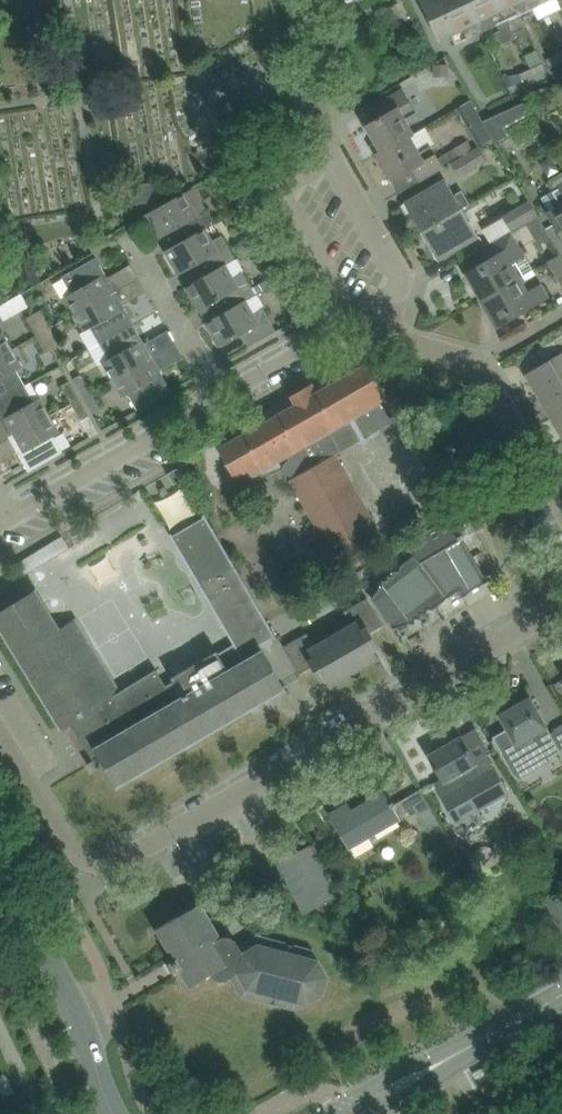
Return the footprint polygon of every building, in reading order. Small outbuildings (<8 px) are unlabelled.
[(440,26),(442,25),(441,23),(445,21),(452,36),(456,45),(468,39),(481,33),(497,25),(498,25),(500,30),(496,32),(502,45),(516,38),(508,20),(519,15),(547,2),(551,0),(428,0),(440,26)] [(561,63),(561,50),(555,53),(555,55),(546,59),(551,68),(561,63)] [(519,74),(522,81),(546,70),(543,63),(519,74)] [(449,65),(434,65),(434,77),(449,77),(449,65)] [(380,152),(411,135),(415,133),(406,118),(416,112),(403,88),(370,107),(377,120),(366,127),(380,152)] [(471,101),(457,109),(473,136),(479,146),(493,138),(484,121),(483,122),(471,101)] [(516,106),(484,122),(493,138),(498,145),(513,137),(508,129),(532,116),(524,102),(517,105),(516,106)] [(421,152),(411,135),(380,152),(377,154),(392,180),(413,168),(420,181),(444,167),(443,167),(460,157),(456,148),(438,158),(431,146),(421,152)] [(479,146),(479,147),(493,138),(479,146)] [(468,141),(456,148),(460,157),(468,152),(473,149),(468,141)] [(479,147),(479,146),(473,149),(468,152),(468,153),(461,157),(460,157),(443,167),(444,167),(452,163),(461,178),(487,162),(479,147)] [(559,229),(561,235),(561,173),(549,180),(549,185),(553,191),(542,198),(551,213),(550,214),(559,229)] [(424,192),(405,203),(421,231),(462,207),(469,203),(462,191),(455,195),(446,179),(424,192)] [(155,183),(124,187),(126,205),(157,201),(155,183)] [(198,215),(185,193),(145,215),(159,239),(180,227),(187,238),(187,239),(205,229),(216,224),(208,209),(198,215)] [(529,201),(504,216),(505,218),(512,229),(512,230),(525,223),(538,216),(529,201)] [(421,231),(422,233),(427,230),(433,241),(428,244),(438,261),(479,237),(462,207),(421,231)] [(538,216),(525,223),(531,233),(544,226),(538,216)] [(187,239),(187,238),(165,251),(179,275),(201,263),(207,274),(226,265),(236,260),(222,235),(212,241),(205,229),(187,239)] [(511,231),(497,239),(478,250),(479,252),(486,248),(492,258),(467,273),(483,301),(520,279),(512,266),(526,257),(511,231)] [(552,268),(561,287),(561,255),(549,262),(552,268)] [(61,299),(66,296),(76,315),(116,292),(134,281),(134,280),(115,291),(96,257),(61,277),(63,280),(54,285),(61,299)] [(207,274),(186,287),(199,311),(221,299),(228,310),(228,312),(246,301),(256,296),(252,288),(242,271),(232,277),(226,265),(207,274)] [(520,279),(483,301),(497,326),(523,311),(534,305),(548,297),(541,284),(527,292),(520,279)] [(264,281),(252,288),(256,296),(269,289),(264,281)] [(135,325),(116,292),(76,315),(86,332),(90,329),(100,345),(135,325)] [(228,312),(228,310),(206,323),(220,347),(241,335),(249,347),(277,332),(263,307),(253,313),(246,301),(228,312)] [(32,315),(42,334),(52,328),(42,310),(32,315)] [(26,319),(36,337),(42,334),(32,315),(26,319)] [(103,363),(113,381),(153,359),(153,358),(171,347),(171,346),(152,357),(135,325),(100,345),(108,360),(103,363)] [(52,328),(42,334),(52,350),(61,345),(52,328)] [(12,351),(1,332),(0,330),(0,357),(12,351)] [(52,350),(42,334),(36,337),(46,353),(52,350)] [(12,351),(0,357),(0,401),(26,386),(17,370),(22,368),(12,351)] [(540,396),(561,384),(561,353),(525,374),(526,375),(527,375),(540,396)] [(339,564),(364,550),(383,539),(335,456),(397,420),(361,357),(259,415),(265,424),(220,449),(231,469),(239,482),(286,455),(289,460),(285,463),(284,463),(284,465),(283,466),(283,470),(284,472),(286,474),(286,475),(288,475),(290,476),(291,477),(292,477),(294,476),(295,478),(292,480),(339,564)] [(172,391),(153,359),(113,381),(123,399),(129,395),(138,410),(172,391)] [(74,379),(84,397),(91,393),(81,375),(74,379)] [(72,404),(79,399),(69,382),(62,386),(72,404)] [(0,443),(0,444),(10,439),(50,416),(48,414),(40,399),(31,384),(26,386),(0,401),(0,421),(3,426),(9,438),(0,443)] [(540,396),(553,418),(561,413),(561,384),(540,396)] [(91,393),(84,397),(93,414),(101,410),(91,393)] [(79,399),(72,404),(82,420),(89,416),(79,399)] [(561,434),(561,413),(553,418),(561,434)] [(59,433),(50,416),(10,439),(29,472),(63,453),(54,436),(59,433)] [(178,468),(168,474),(174,485),(184,479),(178,468)] [(173,679),(175,681),(166,686),(156,670),(119,693),(114,685),(107,689),(104,685),(111,680),(75,621),(60,630),(59,630),(48,613),(49,612),(48,610),(47,611),(36,593),(37,593),(36,591),(0,613),(0,626),(61,727),(60,728),(61,729),(71,724),(94,760),(88,764),(88,765),(101,757),(119,787),(120,786),(119,784),(282,689),(283,691),(285,690),(262,650),(261,650),(259,646),(262,644),(265,648),(274,643),(271,639),(276,636),(205,514),(203,515),(204,517),(173,535),(172,533),(170,534),(234,645),(218,654),(218,653),(217,651),(198,662),(197,660),(189,664),(191,667),(172,678),(173,679)] [(381,585),(372,599),(384,615),(390,622),(394,628),(410,623),(415,624),(415,622),(414,622),(415,618),(421,619),(421,617),(421,614),(427,614),(427,613),(427,609),(433,610),(459,590),(467,586),(471,592),(488,582),(464,539),(465,538),(452,517),(433,527),(404,544),(412,555),(406,560),(399,565),(398,571),(393,570),(393,576),(387,575),(387,581),(381,581),(381,585)] [(315,647),(307,634),(285,646),(284,646),(300,675),(301,674),(301,673),(312,667),(320,682),(325,679),(329,686),(330,687),(380,658),(379,657),(378,657),(374,650),(379,647),(371,632),(382,626),(382,627),(384,626),(367,598),(366,599),(344,612),(352,625),(315,647)] [(508,730),(496,738),(504,752),(503,753),(519,779),(533,771),(523,754),(541,743),(549,756),(548,757),(548,758),(549,758),(561,751),(551,733),(547,727),(530,697),(499,715),(508,730)] [(442,779),(439,781),(434,784),(442,798),(440,799),(455,825),(509,794),(487,754),(475,761),(461,737),(429,755),(435,766),(434,767),(436,771),(437,770),(442,779)] [(440,825),(431,809),(420,790),(394,805),(392,801),(390,803),(384,792),(352,810),(348,803),(330,814),(341,833),(349,847),(399,819),(398,817),(414,808),(427,832),(440,825)] [(339,896),(312,845),(277,863),(303,915),(339,896)] [(545,902),(561,932),(561,892),(545,902)] [(211,975),(212,977),(219,981),(226,981),(231,977),(242,995),(297,1010),(323,995),(327,977),(312,951),(257,936),(240,946),(237,941),(230,937),(223,937),(220,938),(198,898),(186,905),(189,910),(157,929),(175,960),(170,963),(176,973),(181,970),(190,987),(211,975)]
